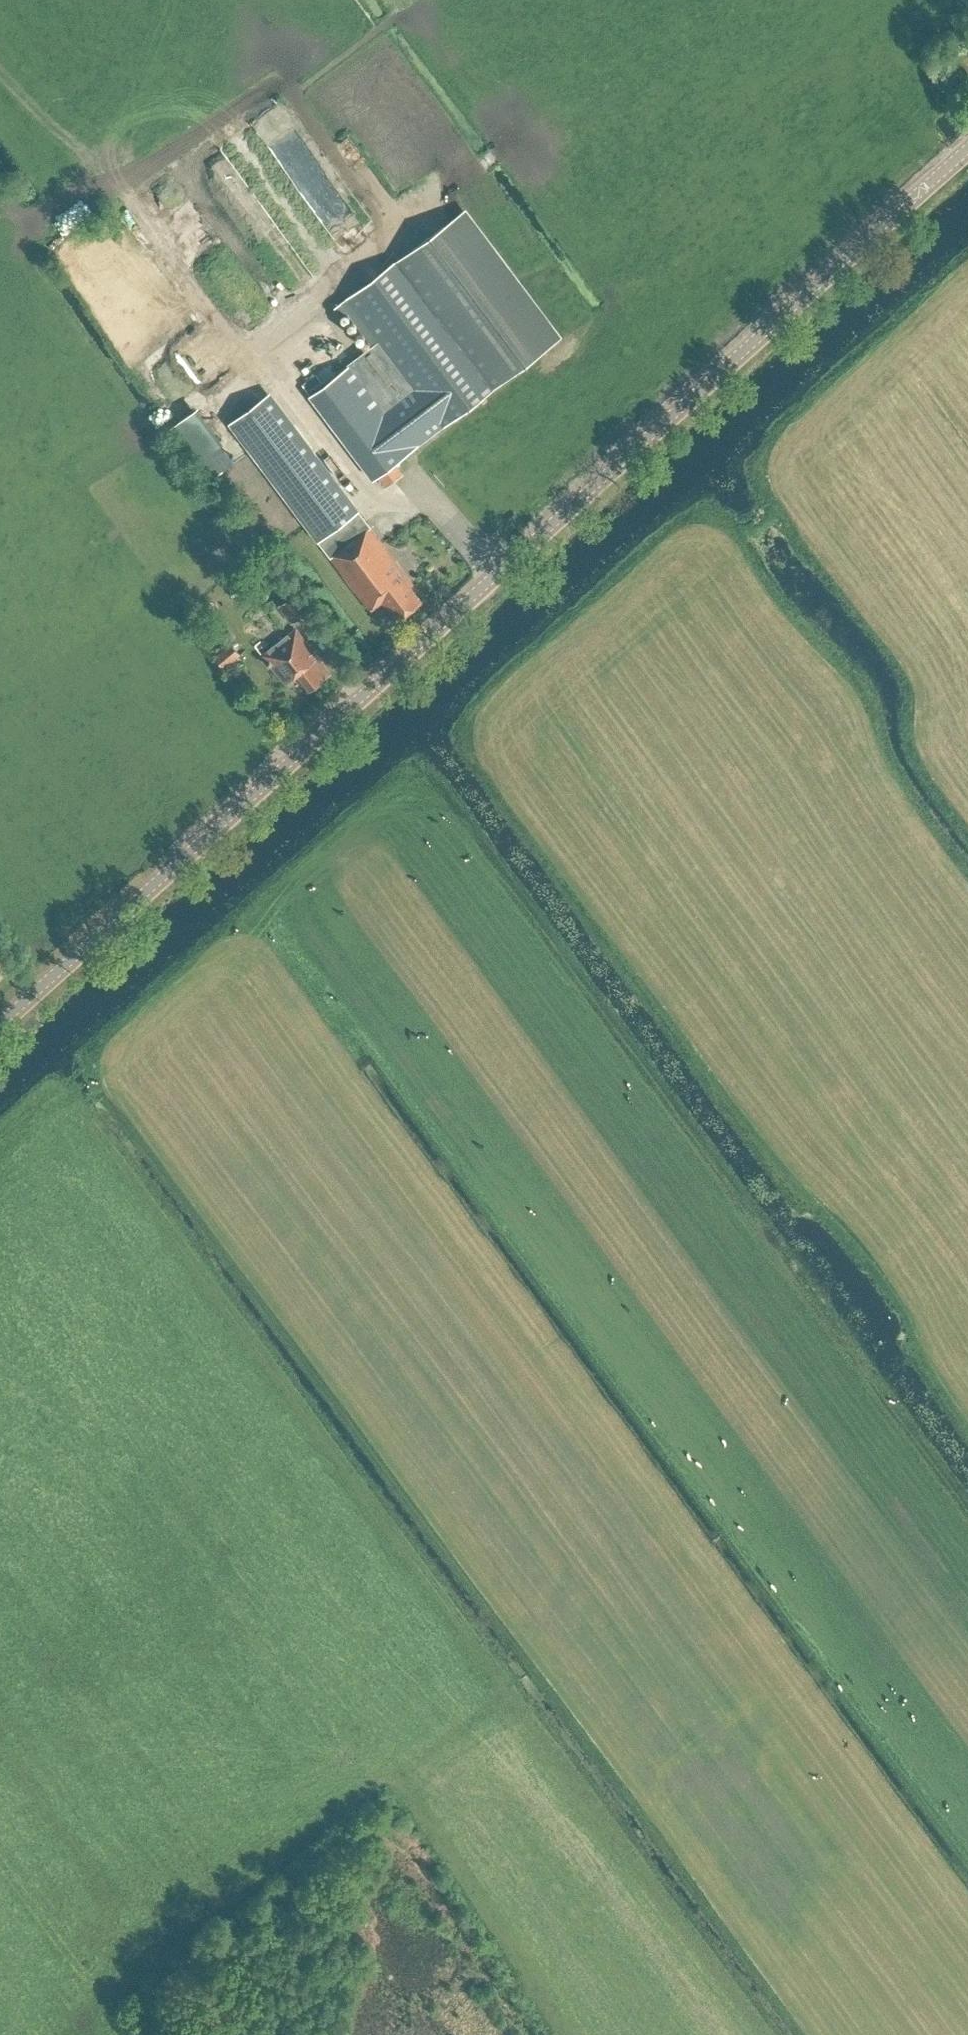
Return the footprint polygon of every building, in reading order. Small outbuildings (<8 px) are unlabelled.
[(344,205),(350,217),(376,205),(370,193),(344,205)] [(381,341),(371,348),(324,384),(310,394),(373,479),(561,338),(465,210),(348,297),(381,341)] [(316,373),(302,383),(310,394),(324,384),(316,373)] [(421,600),(409,584),(412,582),(369,525),(269,391),(229,422),(328,555),(369,609),(382,599),(397,619),(421,600)] [(280,605),(289,618),(291,621),(305,609),(294,593),(280,605)] [(309,689),(330,673),(295,627),(261,654),(284,683),(296,673),(309,689)] [(240,654),(230,643),(214,656),(223,668),(240,654)]
